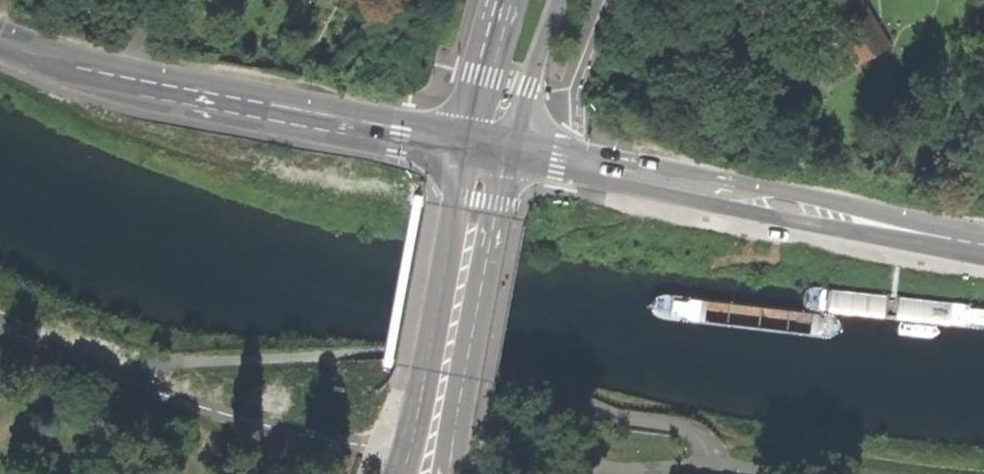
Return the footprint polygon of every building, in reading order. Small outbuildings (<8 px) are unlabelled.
[(889,47),(860,0),(818,0),(833,24),(836,22),(860,64),(889,47)]
